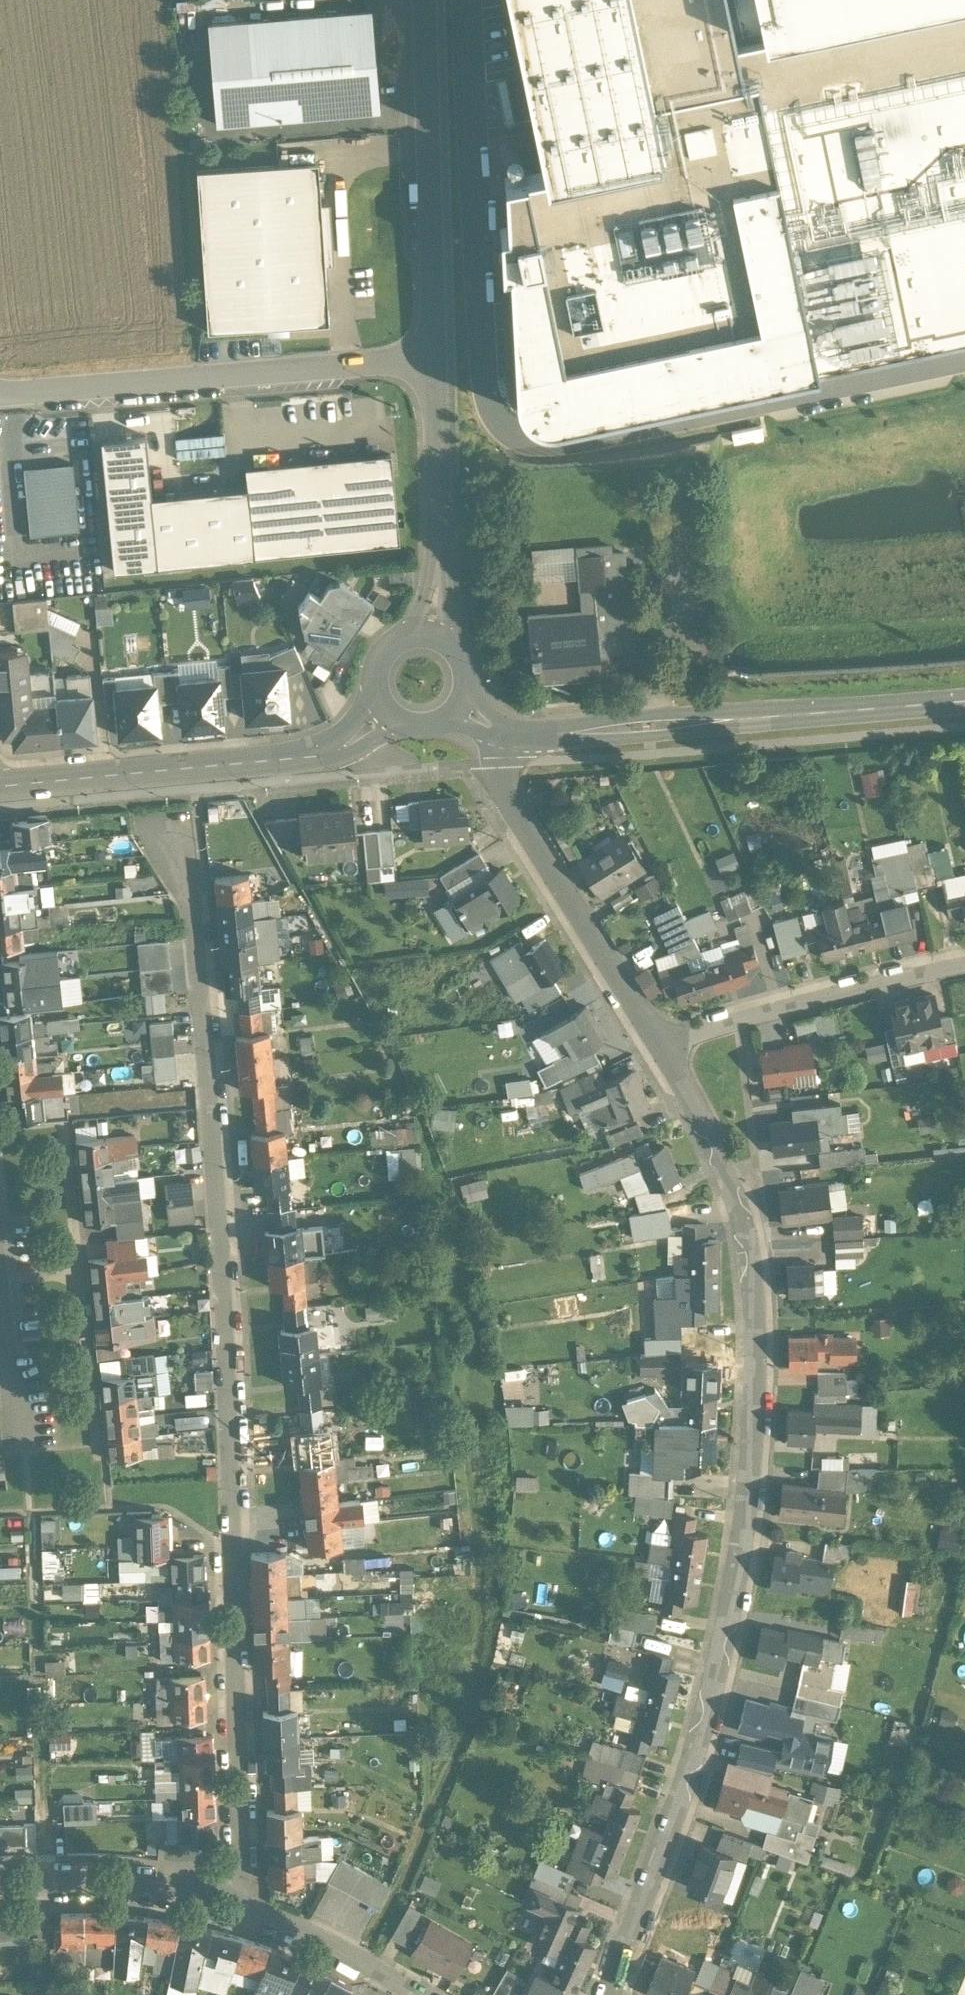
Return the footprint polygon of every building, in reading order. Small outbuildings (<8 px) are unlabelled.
[(964,343),(964,0),(510,0),(549,175),(508,185),(509,234),(502,236),(503,273),(513,270),(516,379),(519,414),(537,429),(560,426),(964,343)] [(368,12),(247,22),(255,122),(377,112),(376,108),(368,16),(369,16),(368,12)] [(247,22),(208,26),(216,125),(255,122),(247,22)] [(318,163),(197,171),(208,333),(329,325),(318,163)] [(176,436),(176,457),(225,455),(224,434),(176,436)] [(114,572),(158,568),(152,499),(145,436),(101,441),(114,572)] [(391,454),(245,469),(247,489),(254,558),(399,544),(391,454)] [(77,513),(72,465),(24,469),(28,518),(77,513)] [(158,568),(254,558),(247,489),(152,499),(158,568)] [(77,513),(28,518),(30,539),(79,534),(77,513)] [(625,573),(623,552),(610,553),(610,545),(577,548),(580,590),(585,590),(587,617),(548,620),(550,646),(597,642),(596,635),(610,634),(610,642),(611,652),(623,651),(622,649),(634,649),(632,619),(633,619),(629,573),(625,573)] [(319,599),(359,625),(372,604),(339,582),(329,584),(319,599)] [(317,645),(337,659),(359,625),(319,599),(309,591),(298,608),(304,635),(317,645)] [(107,621),(107,595),(97,594),(96,621),(107,621)] [(46,599),(12,602),(14,632),(49,629),(47,610),(46,599)] [(74,623),(54,614),(47,610),(48,623),(50,624),(69,633),(74,623)] [(597,642),(550,646),(548,620),(547,614),(528,616),(532,666),(539,665),(540,680),(601,674),(600,666),(598,644),(598,642),(597,642)] [(69,633),(50,624),(48,623),(49,629),(51,652),(71,662),(76,649),(69,646),(74,635),(69,633)] [(610,634),(596,635),(597,642),(598,642),(598,644),(610,642),(610,634)] [(610,642),(598,644),(600,666),(612,665),(611,652),(610,642)] [(337,659),(317,645),(309,657),(329,671),(337,659)] [(294,646),(269,657),(270,668),(284,667),(285,677),(304,669),(294,646)] [(27,681),(25,661),(17,662),(16,650),(0,652),(0,704),(3,736),(12,735),(13,747),(60,742),(56,699),(54,678),(27,681)] [(229,666),(217,668),(218,679),(219,679),(220,698),(232,697),(229,666)] [(270,668),(242,671),(247,721),(288,717),(285,677),(284,667),(270,668)] [(178,672),(166,673),(169,703),(180,702),(179,683),(178,672)] [(166,673),(153,674),(154,685),(155,685),(157,704),(169,703),(166,673)] [(89,675),(65,677),(67,698),(56,699),(60,742),(95,739),(89,675)] [(115,678),(102,679),(105,709),(117,708),(115,689),(116,689),(115,678)] [(179,683),(180,702),(183,731),(223,727),(220,698),(219,679),(218,679),(179,683)] [(116,689),(115,689),(117,708),(120,737),(159,733),(157,704),(155,685),(154,685),(116,689)] [(457,800),(419,803),(423,844),(469,840),(466,814),(458,815),(457,800)] [(218,807),(208,808),(209,822),(220,821),(218,807)] [(352,809),(298,815),(301,843),(303,858),(356,853),(352,809)] [(299,819),(264,822),(277,845),(301,843),(299,819)] [(28,821),(11,823),(13,841),(14,845),(14,847),(17,847),(43,844),(50,843),(47,820),(28,821)] [(391,829),(377,831),(380,867),(394,865),(391,829)] [(377,831),(363,832),(368,883),(382,882),(380,867),(377,831)] [(568,832),(559,837),(572,858),(581,853),(568,832)] [(906,845),(908,851),(917,890),(938,884),(934,863),(931,864),(928,851),(925,841),(906,845)] [(624,842),(599,858),(596,853),(580,863),(601,896),(642,870),(624,842)] [(43,844),(17,847),(19,868),(45,865),(43,844)] [(19,868),(17,847),(14,847),(14,845),(0,847),(0,870),(19,868)] [(928,851),(931,864),(934,863),(938,884),(943,883),(952,881),(945,846),(939,847),(940,849),(928,851)] [(887,887),(889,897),(903,893),(911,891),(917,890),(908,851),(880,858),(884,874),(887,887)] [(479,854),(440,877),(447,890),(487,866),(479,854)] [(880,858),(872,860),(875,876),(884,874),(880,858)] [(135,865),(124,866),(125,878),(136,877),(135,865)] [(0,870),(0,890),(17,888),(16,878),(15,869),(19,869),(19,868),(0,870)] [(501,870),(453,899),(473,930),(482,925),(489,926),(491,920),(520,901),(501,870)] [(282,872),(270,873),(272,889),(284,887),(282,872)] [(634,887),(642,900),(663,886),(655,874),(634,887)] [(24,877),(19,877),(20,878),(16,878),(17,888),(33,887),(31,876),(27,877),(26,875),(24,875),(24,877)] [(248,876),(214,879),(216,901),(250,898),(248,876)] [(943,883),(944,889),(944,890),(949,915),(964,912),(964,918),(964,878),(952,881),(943,883)] [(424,882),(410,882),(411,895),(425,894),(424,882)] [(405,883),(388,884),(389,896),(406,895),(405,883)] [(33,887),(32,887),(33,897),(46,896),(45,886),(33,887)] [(33,887),(17,888),(18,898),(32,897),(33,897),(32,887),(33,887)] [(887,887),(874,891),(875,898),(880,918),(882,917),(907,911),(903,893),(889,897),(887,887)] [(0,890),(0,910),(19,908),(18,898),(17,888),(0,890)] [(718,900),(727,921),(748,912),(753,910),(743,889),(718,900)] [(633,890),(616,900),(620,907),(637,897),(633,890)] [(32,897),(18,898),(19,908),(33,907),(32,897)] [(250,898),(216,901),(218,923),(252,919),(251,902),(250,898)] [(297,898),(290,899),(292,915),(299,914),(297,898)] [(875,898),(847,906),(852,925),(880,918),(875,898)] [(265,900),(251,902),(252,919),(252,920),(266,918),(265,900)] [(843,902),(824,907),(828,924),(829,931),(849,926),(843,902)] [(57,905),(48,905),(49,916),(50,926),(66,925),(65,905),(57,905)] [(677,906),(656,916),(670,947),(672,946),(675,953),(680,966),(687,964),(690,972),(706,967),(677,906)] [(33,907),(19,908),(20,918),(34,917),(33,907)] [(0,910),(0,930),(21,928),(20,918),(19,908),(0,910)] [(907,911),(882,917),(888,942),(913,936),(907,911)] [(49,916),(35,917),(36,927),(50,926),(49,916)] [(783,957),(806,951),(801,931),(796,916),(773,922),(783,957)] [(34,917),(20,918),(21,928),(36,927),(35,917),(34,917)] [(266,918),(252,920),(255,941),(275,939),(273,917),(266,918)] [(852,925),(849,926),(856,951),(888,942),(882,917),(880,918),(852,925)] [(252,919),(218,923),(221,944),(255,941),(252,920),(252,919)] [(828,924),(801,931),(806,951),(820,947),(817,934),(829,931),(828,924)] [(829,931),(817,934),(820,947),(823,959),(856,951),(849,926),(829,931)] [(36,927),(21,928),(22,938),(26,938),(26,939),(31,938),(31,940),(33,940),(33,938),(37,937),(36,927)] [(720,935),(728,960),(740,956),(744,969),(759,965),(747,927),(720,935)] [(0,930),(0,952),(23,949),(22,938),(21,928),(0,930)] [(275,939),(255,941),(257,961),(277,959),(275,939)] [(255,941),(221,944),(223,966),(257,962),(257,961),(255,941)] [(526,951),(519,956),(538,987),(552,979),(563,971),(544,941),(526,951)] [(520,942),(491,960),(516,1001),(521,998),(521,997),(538,987),(519,956),(526,951),(520,942)] [(174,944),(167,944),(168,956),(175,956),(174,944)] [(141,950),(130,951),(131,970),(142,969),(141,951),(141,950)] [(154,950),(141,951),(142,969),(148,969),(147,965),(154,965),(154,950)] [(57,952),(43,953),(44,959),(34,960),(35,971),(50,970),(51,978),(59,977),(60,977),(57,952)] [(675,953),(654,960),(658,973),(660,972),(680,966),(675,953)] [(728,960),(707,967),(715,991),(748,981),(744,969),(740,956),(728,960)] [(34,960),(2,963),(4,984),(36,981),(35,971),(34,960)] [(257,962),(223,966),(225,993),(237,992),(258,990),(260,989),(257,962)] [(680,966),(660,972),(665,993),(679,989),(675,977),(690,972),(687,964),(680,966)] [(663,990),(646,967),(633,975),(650,999),(663,990)] [(690,972),(675,977),(679,989),(683,1001),(715,991),(707,967),(690,972)] [(50,970),(35,971),(36,981),(51,980),(51,978),(50,970)] [(59,977),(51,978),(51,980),(53,990),(61,989),(59,977)] [(538,987),(521,997),(521,998),(529,1011),(560,992),(552,979),(538,987)] [(51,980),(36,981),(37,991),(53,990),(51,980)] [(36,981),(4,984),(6,1005),(38,1002),(37,991),(36,981)] [(53,990),(37,991),(38,1002),(48,1001),(48,1007),(62,1005),(61,989),(53,990)] [(258,990),(237,992),(239,1014),(260,1012),(258,990)] [(933,995),(911,1000),(922,1046),(942,1042),(943,1042),(938,1019),(933,995)] [(911,1000),(890,1005),(895,1028),(900,1052),(902,1051),(922,1046),(911,1000)] [(586,1008),(561,1023),(567,1033),(577,1050),(580,1054),(591,1047),(605,1039),(586,1008)] [(260,1012),(239,1014),(241,1036),(262,1034),(260,1012)] [(831,1013),(813,1017),(816,1029),(816,1030),(817,1033),(835,1029),(831,1013)] [(0,1018),(0,1039),(32,1036),(30,1023),(30,1015),(0,1018)] [(944,1017),(938,1019),(943,1042),(942,1042),(943,1046),(956,1043),(950,1016),(944,1017)] [(813,1017),(793,1023),(796,1035),(816,1030),(816,1029),(813,1017)] [(41,1022),(30,1023),(32,1036),(47,1035),(47,1034),(46,1024),(41,1025),(41,1022)] [(171,1022),(150,1024),(151,1035),(173,1033),(171,1022)] [(561,1023),(546,1032),(552,1043),(567,1033),(561,1023)] [(367,1027),(358,1028),(359,1035),(368,1034),(367,1027)] [(889,1030),(884,1031),(892,1066),(904,1063),(902,1051),(900,1052),(895,1028),(889,1030)] [(55,1033),(47,1034),(47,1035),(48,1045),(49,1045),(56,1044),(55,1033)] [(173,1033),(151,1035),(152,1047),(174,1045),(173,1033)] [(241,1036),(235,1037),(238,1064),(272,1060),(269,1033),(241,1036)] [(567,1033),(552,1043),(561,1058),(577,1050),(567,1033)] [(47,1035),(32,1036),(33,1046),(46,1045),(48,1045),(47,1035)] [(0,1039),(0,1046),(1,1059),(34,1056),(33,1046),(32,1036),(0,1039)] [(312,1037),(299,1039),(302,1055),(314,1053),(312,1037)] [(46,1045),(33,1046),(34,1056),(47,1055),(46,1045)] [(174,1045),(152,1047),(153,1058),(175,1056),(174,1045)] [(794,1047),(785,1048),(786,1051),(787,1051),(789,1070),(811,1067),(808,1045),(794,1047)] [(561,1058),(536,1070),(545,1087),(598,1061),(591,1047),(580,1054),(577,1050),(561,1058)] [(786,1051),(762,1054),(766,1084),(791,1081),(789,1070),(787,1051),(786,1051)] [(34,1056),(1,1059),(3,1079),(36,1076),(35,1066),(34,1056)] [(175,1056),(153,1058),(154,1069),(176,1067),(175,1056)] [(313,1059),(305,1060),(306,1070),(314,1069),(313,1059)] [(272,1060),(238,1064),(241,1091),(252,1090),(273,1088),(275,1088),(275,1087),(272,1060)] [(50,1064),(35,1066),(36,1076),(51,1074),(50,1064)] [(176,1067),(154,1069),(155,1080),(177,1078),(176,1067)] [(572,1086),(576,1096),(602,1086),(596,1071),(572,1086)] [(633,1073),(606,1084),(619,1117),(635,1111),(646,1106),(633,1073)] [(51,1074),(36,1076),(37,1086),(52,1084),(51,1074)] [(52,1084),(37,1086),(38,1095),(42,1094),(42,1095),(61,1094),(59,1074),(51,1074),(52,1084)] [(36,1076),(3,1079),(5,1099),(42,1095),(42,1094),(38,1095),(37,1086),(36,1076)] [(531,1078),(506,1079),(507,1096),(531,1095),(531,1078)] [(602,1086),(576,1096),(567,1100),(573,1116),(600,1105),(612,1136),(641,1125),(635,1111),(619,1117),(606,1084),(602,1086)] [(288,1086),(275,1087),(275,1088),(273,1088),(275,1109),(287,1108),(289,1107),(288,1088),(288,1087),(288,1086)] [(273,1088),(252,1090),(254,1112),(275,1110),(275,1109),(273,1088)] [(119,1092),(111,1093),(111,1103),(120,1102),(119,1092)] [(42,1095),(5,1099),(6,1100),(8,1122),(26,1120),(42,1118),(44,1118),(42,1096),(42,1095)] [(53,1095),(42,1096),(44,1118),(55,1117),(53,1096),(53,1095)] [(840,1104),(791,1110),(792,1121),(770,1124),(775,1155),(819,1149),(816,1129),(824,1134),(848,1132),(846,1113),(841,1113),(840,1104)] [(395,1106),(387,1107),(388,1119),(396,1118),(395,1106)] [(119,1107),(110,1108),(111,1117),(120,1116),(119,1107)] [(431,1108),(432,1127),(453,1126),(453,1107),(431,1108)] [(287,1108),(275,1109),(275,1110),(278,1132),(284,1131),(289,1131),(287,1108)] [(275,1110),(254,1112),(257,1134),(278,1132),(275,1110)] [(641,1125),(612,1136),(617,1148),(646,1137),(641,1125)] [(257,1134),(250,1135),(253,1162),(287,1159),(284,1131),(257,1134)] [(123,1137),(108,1139),(109,1150),(125,1149),(123,1138),(123,1137)] [(133,1137),(123,1138),(125,1149),(126,1158),(136,1156),(133,1137)] [(108,1139),(76,1142),(78,1163),(110,1160),(109,1150),(108,1139)] [(198,1146),(184,1147),(186,1162),(200,1160),(198,1146)] [(388,1147),(389,1175),(419,1174),(418,1146),(388,1147)] [(664,1147),(637,1159),(648,1184),(651,1191),(658,1188),(678,1180),(664,1147)] [(648,1184),(637,1159),(633,1148),(578,1171),(585,1188),(617,1175),(625,1194),(637,1189),(648,1184)] [(125,1149),(109,1150),(110,1160),(126,1159),(126,1158),(125,1149)] [(863,1149),(817,1153),(819,1167),(864,1163),(863,1149)] [(126,1159),(110,1160),(111,1170),(115,1170),(120,1170),(120,1172),(123,1172),(122,1170),(127,1169),(126,1159)] [(287,1159),(253,1162),(256,1189),(267,1188),(288,1186),(290,1186),(287,1159)] [(110,1160),(78,1163),(80,1183),(112,1180),(111,1170),(110,1160)] [(136,1178),(112,1180),(115,1200),(138,1198),(136,1178)] [(112,1180),(80,1183),(82,1203),(115,1200),(112,1180)] [(830,1185),(832,1201),(845,1199),(843,1183),(830,1185)] [(190,1184),(166,1186),(167,1204),(191,1202),(190,1184)] [(648,1184),(637,1189),(641,1214),(665,1209),(658,1188),(651,1191),(648,1184)] [(805,1188),(805,1191),(809,1217),(834,1214),(832,1201),(830,1185),(805,1188)] [(288,1186),(267,1188),(269,1210),(290,1208),(288,1186)] [(805,1191),(780,1194),(784,1224),(809,1221),(809,1217),(805,1191)] [(416,1196),(408,1197),(410,1206),(418,1205),(416,1196)] [(138,1198),(115,1200),(117,1221),(141,1219),(138,1198)] [(115,1200),(82,1203),(84,1224),(115,1221),(117,1221),(115,1200)] [(191,1202),(167,1204),(169,1222),(193,1220),(191,1202)] [(290,1208),(269,1210),(271,1232),(293,1230),(290,1208)] [(641,1214),(630,1215),(634,1240),(670,1233),(665,1209),(641,1214)] [(117,1221),(115,1221),(117,1240),(135,1238),(143,1237),(141,1219),(117,1221)] [(832,1220),(832,1239),(860,1238),(859,1221),(832,1220)] [(704,1226),(685,1226),(685,1256),(691,1256),(691,1241),(704,1241),(704,1226)] [(271,1232),(265,1233),(268,1260),(302,1257),(299,1229),(293,1230),(271,1232)] [(143,1237),(135,1238),(135,1256),(144,1255),(149,1255),(147,1237),(143,1237)] [(135,1256),(135,1238),(117,1240),(106,1241),(108,1259),(120,1258),(135,1256)] [(860,1238),(832,1239),(832,1256),(860,1255),(860,1238)] [(704,1241),(691,1241),(691,1256),(691,1275),(717,1275),(717,1241),(704,1241)] [(135,1256),(120,1258),(123,1279),(138,1277),(143,1276),(146,1276),(145,1265),(144,1255),(135,1256)] [(302,1257),(268,1260),(271,1288),(282,1287),(304,1284),(305,1284),(302,1257)] [(108,1259),(88,1261),(90,1282),(123,1279),(120,1258),(108,1259)] [(154,1265),(145,1265),(146,1276),(155,1275),(154,1265)] [(813,1265),(787,1266),(788,1297),(814,1296),(813,1265)] [(703,1309),(690,1308),(691,1275),(673,1277),(675,1296),(651,1297),(654,1339),(679,1337),(679,1324),(703,1323),(703,1309)] [(717,1275),(691,1275),(690,1308),(703,1309),(716,1309),(717,1275)] [(138,1277),(123,1279),(124,1289),(139,1287),(138,1277)] [(123,1279),(90,1282),(92,1302),(125,1299),(124,1289),(123,1279)] [(304,1284),(282,1287),(284,1308),(305,1306),(306,1306),(304,1284)] [(378,1285),(362,1287),(364,1299),(379,1297),(378,1285)] [(139,1287),(124,1289),(125,1299),(141,1297),(140,1287),(139,1287)] [(141,1297),(125,1299),(126,1309),(141,1307),(142,1317),(147,1316),(148,1307),(147,1302),(142,1302),(141,1297)] [(125,1299),(92,1302),(94,1322),(102,1321),(127,1319),(126,1309),(125,1299)] [(381,1302),(369,1303),(371,1320),(383,1319),(381,1302)] [(305,1306),(284,1308),(286,1330),(308,1328),(305,1306)] [(141,1307),(126,1309),(127,1319),(142,1317),(141,1307)] [(94,1322),(94,1323),(93,1323),(96,1344),(155,1338),(153,1316),(127,1319),(102,1321),(94,1322)] [(286,1330),(280,1331),(283,1358),(317,1355),(314,1327),(308,1328),(286,1330)] [(833,1340),(832,1336),(815,1336),(815,1340),(816,1356),(831,1356),(831,1362),(854,1362),(853,1339),(833,1340)] [(644,1356),(679,1353),(679,1337),(654,1339),(644,1339),(644,1356)] [(815,1340),(789,1340),(789,1371),(816,1370),(816,1356),(815,1340)] [(438,1344),(428,1346),(429,1363),(440,1361),(438,1344)] [(118,1346),(96,1348),(97,1361),(118,1359),(119,1359),(118,1346)] [(644,1356),(640,1356),(639,1374),(678,1376),(679,1353),(644,1356)] [(317,1355),(283,1358),(286,1386),(318,1382),(320,1382),(317,1355)] [(119,1359),(118,1359),(120,1378),(133,1376),(156,1374),(154,1356),(119,1359)] [(194,1374),(194,1391),(214,1389),(213,1374),(194,1374)] [(844,1374),(817,1374),(818,1395),(844,1395),(844,1374)] [(120,1378),(100,1380),(103,1401),(135,1397),(134,1388),(133,1376),(120,1378)] [(703,1377),(684,1376),(683,1406),(689,1406),(690,1391),(703,1391),(703,1377)] [(361,1377),(352,1378),(354,1401),(363,1400),(361,1377)] [(318,1382),(297,1385),(300,1407),(321,1405),(318,1382)] [(143,1386),(138,1386),(138,1387),(134,1388),(135,1397),(150,1396),(149,1385),(145,1386),(144,1384),(142,1384),(143,1386)] [(655,1392),(626,1401),(627,1402),(628,1402),(629,1404),(625,1406),(630,1418),(632,1418),(633,1421),(631,1421),(632,1422),(634,1421),(636,1426),(658,1426),(688,1424),(689,1406),(683,1406),(678,1414),(671,1413),(655,1390),(654,1391),(655,1392)] [(703,1391),(690,1391),(689,1406),(688,1424),(714,1426),(716,1392),(703,1391)] [(844,1395),(818,1395),(815,1395),(814,1405),(844,1406),(844,1395)] [(150,1396),(135,1397),(136,1408),(139,1408),(139,1407),(151,1406),(150,1396),(151,1396),(150,1396)] [(163,1396),(154,1397),(155,1408),(164,1408),(163,1396)] [(135,1397),(103,1401),(105,1420),(137,1417),(136,1408),(135,1397)] [(533,1423),(532,1403),(507,1405),(508,1424),(533,1423)] [(814,1414),(813,1434),(863,1435),(863,1407),(844,1406),(814,1405),(814,1414)] [(176,1414),(176,1426),(214,1425),(213,1412),(176,1414)] [(321,1412),(300,1414),(303,1436),(324,1434),(321,1412)] [(814,1414),(788,1413),(787,1443),(812,1444),(813,1434),(814,1414)] [(137,1417),(105,1420),(107,1441),(139,1437),(138,1427),(137,1417)] [(688,1424),(658,1426),(656,1471),(670,1472),(680,1472),(681,1443),(687,1442),(688,1424)] [(714,1426),(688,1424),(687,1442),(686,1458),(700,1459),(712,1459),(714,1426)] [(153,1426),(138,1427),(139,1437),(154,1436),(154,1430),(153,1426)] [(165,1429),(154,1430),(154,1436),(154,1438),(165,1437),(165,1429)] [(303,1436),(296,1437),(299,1464),(333,1461),(330,1433),(324,1434),(303,1436)] [(154,1436),(139,1437),(140,1447),(154,1446),(155,1446),(155,1445),(154,1438),(154,1436)] [(139,1437),(107,1441),(109,1462),(141,1458),(140,1447),(139,1437)] [(165,1437),(154,1438),(155,1445),(172,1445),(172,1437),(165,1437)] [(700,1459),(686,1458),(687,1442),(681,1443),(680,1472),(699,1473),(700,1459)] [(154,1446),(140,1447),(141,1458),(156,1458),(156,1453),(155,1453),(154,1446)] [(821,1457),(821,1471),(846,1471),(849,1471),(849,1458),(821,1457)] [(333,1461),(299,1464),(301,1486),(335,1482),(333,1461)] [(655,1475),(629,1474),(628,1496),(669,1498),(670,1472),(656,1471),(655,1475)] [(819,1471),(817,1490),(809,1489),(806,1519),(841,1523),(844,1493),(843,1493),(846,1471),(821,1471),(819,1471)] [(335,1482),(301,1486),(303,1507),(337,1503),(335,1482)] [(809,1489),(784,1486),(780,1516),(806,1519),(809,1489)] [(393,1490),(370,1492),(371,1500),(387,1499),(387,1498),(394,1497),(393,1490)] [(672,1501),(637,1497),(635,1513),(670,1518),(672,1501)] [(360,1501),(337,1503),(340,1525),(362,1523),(360,1501)] [(337,1503),(303,1507),(306,1528),(340,1525),(337,1503)] [(695,1520),(676,1517),(673,1536),(671,1547),(677,1548),(680,1533),(692,1535),(695,1520)] [(170,1519),(133,1520),(134,1536),(134,1537),(170,1535),(170,1519)] [(351,1524),(340,1525),(342,1547),(361,1545),(360,1537),(352,1538),(351,1524)] [(340,1525),(306,1528),(308,1551),(342,1547),(340,1525)] [(423,1526),(415,1527),(416,1539),(424,1538),(423,1526)] [(673,1536),(652,1533),(650,1544),(671,1547),(673,1536)] [(692,1535),(680,1533),(677,1548),(674,1566),(700,1570),(705,1537),(692,1535)] [(52,1534),(44,1534),(45,1544),(53,1544),(52,1534)] [(170,1535),(134,1537),(135,1560),(151,1559),(160,1559),(168,1558),(170,1558),(170,1553),(171,1553),(170,1535)] [(671,1547),(650,1544),(648,1562),(674,1566),(677,1548),(671,1547)] [(824,1545),(823,1563),(855,1565),(856,1547),(824,1545)] [(285,1554),(251,1555),(251,1577),(285,1576),(285,1554)] [(286,1554),(286,1575),(301,1574),(301,1554),(286,1554)] [(187,1557),(171,1557),(171,1558),(170,1558),(168,1558),(168,1570),(169,1581),(206,1579),(205,1579),(204,1556),(187,1557)] [(168,1558),(160,1559),(160,1570),(168,1570),(168,1558)] [(151,1559),(135,1560),(135,1561),(127,1561),(127,1570),(137,1570),(152,1570),(151,1559)] [(160,1570),(160,1559),(151,1559),(152,1570),(160,1570)] [(798,1562),(775,1559),(770,1589),(795,1593),(796,1589),(800,1563),(798,1562)] [(823,1563),(799,1559),(798,1562),(800,1563),(796,1589),(817,1593),(818,1583),(819,1583),(823,1563)] [(650,1564),(636,1562),(634,1575),(648,1577),(650,1564)] [(700,1570),(674,1566),(672,1584),(669,1599),(682,1601),(695,1603),(700,1570)] [(400,1574),(390,1575),(390,1586),(401,1586),(400,1574)] [(285,1576),(251,1577),(252,1599),(286,1598),(285,1576)] [(206,1579),(169,1581),(169,1582),(173,1581),(173,1590),(174,1600),(206,1599),(206,1579)] [(905,1579),(903,1613),(917,1614),(919,1580),(905,1579)] [(682,1601),(669,1599),(672,1584),(666,1583),(661,1613),(680,1616),(682,1601)] [(83,1586),(63,1585),(63,1600),(83,1600),(83,1586)] [(163,1588),(163,1590),(158,1591),(158,1600),(159,1600),(159,1601),(174,1600),(173,1590),(170,1591),(170,1590),(165,1590),(164,1588),(163,1588)] [(401,1611),(412,1611),(412,1589),(402,1588),(401,1611)] [(137,1600),(137,1590),(121,1590),(122,1600),(137,1600)] [(286,1598),(252,1599),(253,1620),(287,1619),(286,1598)] [(206,1599),(174,1600),(174,1611),(175,1620),(207,1619),(206,1599)] [(174,1600),(159,1601),(159,1611),(174,1611),(174,1600)] [(96,1601),(86,1601),(86,1611),(96,1611),(96,1601)] [(657,1616),(619,1609),(616,1627),(640,1632),(653,1634),(657,1616)] [(174,1611),(159,1611),(159,1622),(175,1621),(175,1620),(174,1611)] [(207,1619),(175,1620),(175,1621),(175,1631),(175,1641),(208,1639),(207,1619)] [(287,1619),(253,1620),(254,1642),(288,1641),(287,1619)] [(889,1630),(845,1625),(843,1643),(887,1648),(889,1630)] [(637,1649),(640,1632),(616,1627),(612,1627),(609,1644),(637,1649)] [(822,1639),(787,1631),(786,1636),(762,1630),(755,1662),(781,1667),(784,1655),(791,1656),(791,1660),(803,1663),(798,1683),(831,1690),(831,1688),(836,1662),(818,1659),(822,1639)] [(175,1631),(160,1631),(160,1641),(175,1641),(175,1631)] [(208,1639),(175,1641),(176,1651),(176,1662),(209,1660),(208,1639)] [(175,1641),(160,1641),(160,1642),(161,1649),(161,1651),(176,1651),(175,1641)] [(288,1641),(254,1642),(255,1669),(267,1669),(288,1668),(289,1668),(288,1641)] [(134,1646),(126,1646),(127,1658),(135,1658),(134,1646)] [(176,1651),(161,1651),(161,1662),(176,1662),(176,1651)] [(652,1654),(644,1683),(650,1685),(654,1670),(667,1674),(670,1659),(652,1654)] [(605,1661),(602,1675),(626,1681),(629,1667),(605,1661)] [(288,1668),(267,1669),(267,1691),(289,1690),(288,1668)] [(667,1674),(654,1670),(650,1685),(646,1703),(671,1709),(679,1677),(667,1674)] [(203,1678),(171,1679),(171,1690),(172,1700),(204,1699),(203,1678)] [(171,1679),(156,1680),(156,1691),(171,1690),(171,1679)] [(831,1690),(798,1683),(796,1695),(840,1706),(843,1691),(831,1688),(831,1690)] [(171,1690),(156,1691),(156,1700),(157,1701),(172,1700),(171,1690)] [(289,1690),(267,1691),(268,1713),(289,1712),(289,1691),(289,1690)] [(301,1690),(289,1691),(289,1712),(297,1712),(297,1711),(302,1711),(301,1690)] [(606,1712),(635,1719),(641,1721),(646,1703),(610,1694),(606,1712)] [(840,1706),(796,1695),(792,1710),(805,1713),(836,1721),(840,1706)] [(204,1699),(172,1700),(172,1710),(173,1721),(205,1720),(204,1699)] [(156,1700),(146,1700),(147,1710),(157,1710),(157,1701),(156,1700)] [(172,1700),(157,1701),(157,1710),(157,1711),(172,1710),(172,1700)] [(770,1708),(746,1702),(738,1731),(763,1738),(765,1730),(771,1708),(770,1708)] [(671,1709),(646,1703),(641,1721),(637,1735),(650,1739),(662,1742),(671,1709)] [(792,1710),(770,1705),(770,1708),(771,1708),(765,1730),(785,1735),(781,1754),(776,1753),(774,1761),(825,1772),(832,1739),(799,1732),(805,1713),(792,1710)] [(268,1713),(263,1713),(264,1741),(298,1739),(297,1712),(289,1712),(268,1713)] [(650,1739),(637,1735),(641,1721),(635,1719),(627,1748),(646,1753),(650,1739)] [(212,1737),(179,1738),(180,1749),(180,1760),(213,1758),(212,1737)] [(179,1738),(155,1739),(156,1755),(164,1755),(164,1749),(180,1749),(179,1738)] [(298,1739),(264,1741),(265,1768),(294,1767),(299,1767),(299,1766),(298,1739)] [(776,1753),(741,1745),(736,1764),(771,1772),(774,1761),(776,1753)] [(180,1749),(164,1749),(164,1755),(165,1755),(165,1760),(180,1760),(180,1749)] [(609,1749),(604,1762),(637,1773),(642,1760),(609,1749)] [(213,1758),(180,1760),(180,1770),(181,1780),(213,1778),(213,1758)] [(180,1760),(165,1760),(165,1770),(180,1770),(180,1760)] [(637,1773),(604,1762),(600,1776),(633,1787),(637,1773)] [(736,1764),(729,1763),(725,1778),(749,1786),(750,1781),(768,1786),(771,1772),(736,1764)] [(308,1765),(299,1766),(299,1767),(294,1767),(295,1789),(309,1789),(308,1765)] [(294,1767),(273,1768),(274,1790),(295,1789),(294,1767)] [(213,1778),(181,1780),(181,1790),(181,1800),(214,1799),(213,1778)] [(749,1786),(725,1778),(716,1807),(741,1815),(743,1805),(749,1786)] [(181,1790),(181,1780),(154,1780),(154,1799),(166,1800),(166,1790),(181,1790)] [(768,1786),(750,1781),(749,1786),(743,1805),(781,1817),(789,1792),(768,1786)] [(633,1794),(615,1788),(604,1815),(610,1817),(615,1803),(628,1808),(633,1794)] [(295,1789),(274,1790),(275,1812),(296,1811),(296,1790),(295,1790),(295,1789)] [(181,1790),(166,1790),(166,1800),(181,1800),(181,1790)] [(813,1799),(789,1792),(781,1817),(805,1824),(813,1799)] [(99,1793),(87,1793),(86,1805),(98,1805),(99,1793)] [(154,1799),(153,1800),(152,1800),(153,1820),(164,1820),(164,1821),(178,1820),(178,1819),(182,1819),(182,1810),(167,1810),(166,1800),(154,1799)] [(214,1799),(181,1800),(182,1810),(182,1819),(178,1819),(178,1820),(215,1818),(214,1799)] [(181,1800),(166,1800),(167,1810),(182,1810),(181,1800)] [(628,1808),(615,1803),(610,1817),(604,1834),(603,1835),(628,1844),(640,1813),(628,1808)] [(275,1812),(267,1812),(268,1840),(302,1839),(301,1811),(296,1811),(275,1812)] [(215,1818),(178,1820),(179,1843),(180,1843),(198,1842),(215,1841),(214,1819),(215,1819),(215,1818)] [(178,1820),(164,1821),(165,1843),(179,1843),(178,1820)] [(0,1827),(0,1847),(25,1846),(24,1826),(0,1827)] [(604,1834),(584,1826),(571,1859),(578,1862),(573,1875),(575,1875),(599,1885),(604,1871),(592,1866),(603,1835),(604,1834)] [(815,1836),(797,1831),(794,1840),(766,1832),(762,1847),(807,1863),(815,1836)] [(752,1843),(723,1833),(719,1845),(748,1855),(752,1843)] [(603,1835),(592,1866),(604,1871),(616,1876),(628,1844),(603,1835)] [(302,1839),(268,1840),(268,1861),(303,1860),(302,1839)] [(365,1848),(357,1844),(353,1853),(361,1856),(365,1848)] [(734,1859),(701,1847),(687,1887),(702,1892),(720,1899),(721,1898),(734,1859)] [(315,1859),(303,1860),(303,1882),(316,1881),(315,1859)] [(303,1860),(268,1861),(269,1884),(303,1883),(303,1882),(303,1860)] [(340,1861),(328,1881),(339,1887),(350,1867),(340,1861)] [(573,1875),(540,1861),(533,1877),(568,1892),(575,1875),(573,1875)] [(350,1867),(339,1887),(349,1892),(360,1872),(350,1867)] [(360,1872),(349,1892),(359,1898),(370,1878),(360,1872)] [(424,1875),(419,1888),(436,1895),(441,1882),(424,1875)] [(533,1877),(528,1888),(573,1907),(577,1896),(568,1892),(533,1877)] [(370,1878),(359,1898),(369,1903),(380,1883),(370,1878)] [(380,1883),(369,1903),(379,1909),(390,1889),(380,1883)] [(573,1907),(528,1888),(523,1902),(547,1913),(534,1944),(561,1957),(564,1951),(559,1949),(571,1920),(568,1919),(573,1907)] [(720,1899),(702,1892),(698,1903),(721,1912),(725,1899),(721,1898),(720,1899)] [(408,1906),(391,1937),(403,1944),(420,1913),(408,1906)] [(30,1942),(29,1912),(0,1913),(0,1943),(30,1942)] [(84,1915),(60,1915),(61,1932),(55,1933),(56,1948),(56,1951),(64,1951),(84,1951),(84,1915)] [(116,1916),(84,1915),(84,1951),(84,1938),(96,1939),(96,1948),(114,1949),(116,1916)] [(148,1919),(116,1916),(114,1949),(132,1950),(132,1941),(145,1942),(148,1919)] [(179,1924),(148,1919),(145,1942),(146,1942),(157,1944),(156,1953),(174,1956),(179,1924)] [(589,1929),(571,1920),(559,1949),(564,1951),(561,1957),(556,1968),(580,1978),(581,1979),(595,1948),(583,1942),(589,1929)] [(430,1922),(412,1955),(452,1978),(471,1946),(430,1922)] [(211,1931),(179,1924),(174,1956),(191,1960),(193,1951),(205,1953),(211,1931)] [(242,1939),(211,1931),(205,1953),(217,1957),(215,1965),(232,1970),(242,1939)] [(96,1939),(84,1938),(84,1951),(84,1959),(112,1960),(113,1960),(114,1949),(96,1948),(96,1939)] [(272,1950),(242,1939),(232,1970),(233,1970),(249,1976),(252,1967),(262,1971),(263,1971),(264,1971),(272,1950)] [(132,1950),(114,1949),(113,1960),(119,1961),(142,1962),(142,1960),(146,1942),(145,1942),(132,1941),(132,1950)] [(157,1944),(146,1942),(142,1960),(154,1962),(156,1953),(157,1944)] [(64,1951),(56,1951),(56,1948),(50,1949),(51,1963),(53,1963),(53,1971),(54,1971),(62,1971),(84,1971),(84,1965),(84,1963),(64,1964),(64,1951)] [(302,1962),(272,1950),(264,1971),(276,1976),(272,1985),(273,1985),(289,1991),(302,1962)] [(84,1951),(64,1951),(64,1964),(84,1963),(84,1959),(84,1951)] [(205,1953),(193,1951),(191,1960),(174,1956),(171,1973),(169,1980),(197,1986),(205,1953)] [(664,1951),(646,1994),(684,1994),(697,1964),(664,1951)] [(174,1956),(156,1953),(154,1962),(153,1970),(171,1973),(174,1956)] [(700,1986),(709,1989),(718,1966),(704,1960),(694,1984),(700,1986)] [(302,1962),(289,1991),(296,1994),(302,1994),(303,1992),(304,1989),(318,1994),(321,1994),(331,1975),(302,1962)] [(709,1989),(719,1994),(722,1994),(724,1994),(733,1972),(718,1966),(709,1989)] [(249,1976),(233,1970),(229,1981),(255,1990),(262,1971),(252,1967),(249,1976)] [(543,1982),(537,1994),(573,1994),(580,1978),(556,1968),(549,1984),(543,1982)] [(492,1994),(507,1994),(518,1976),(506,1970),(492,1994)] [(62,1991),(62,1971),(54,1971),(54,1991),(62,1991)] [(255,1991),(266,1994),(269,1994),(273,1985),(272,1985),(276,1976),(264,1971),(263,1971),(255,1991)] [(790,1994),(814,1994),(820,1980),(800,1971),(790,1994)] [(736,1979),(730,1994),(768,1994),(774,1981),(755,1973),(750,1985),(736,1979)] [(351,1986),(331,1975),(321,1994),(347,1994),(351,1986)] [(273,1985),(269,1994),(287,1994),(289,1991),(273,1985)]
